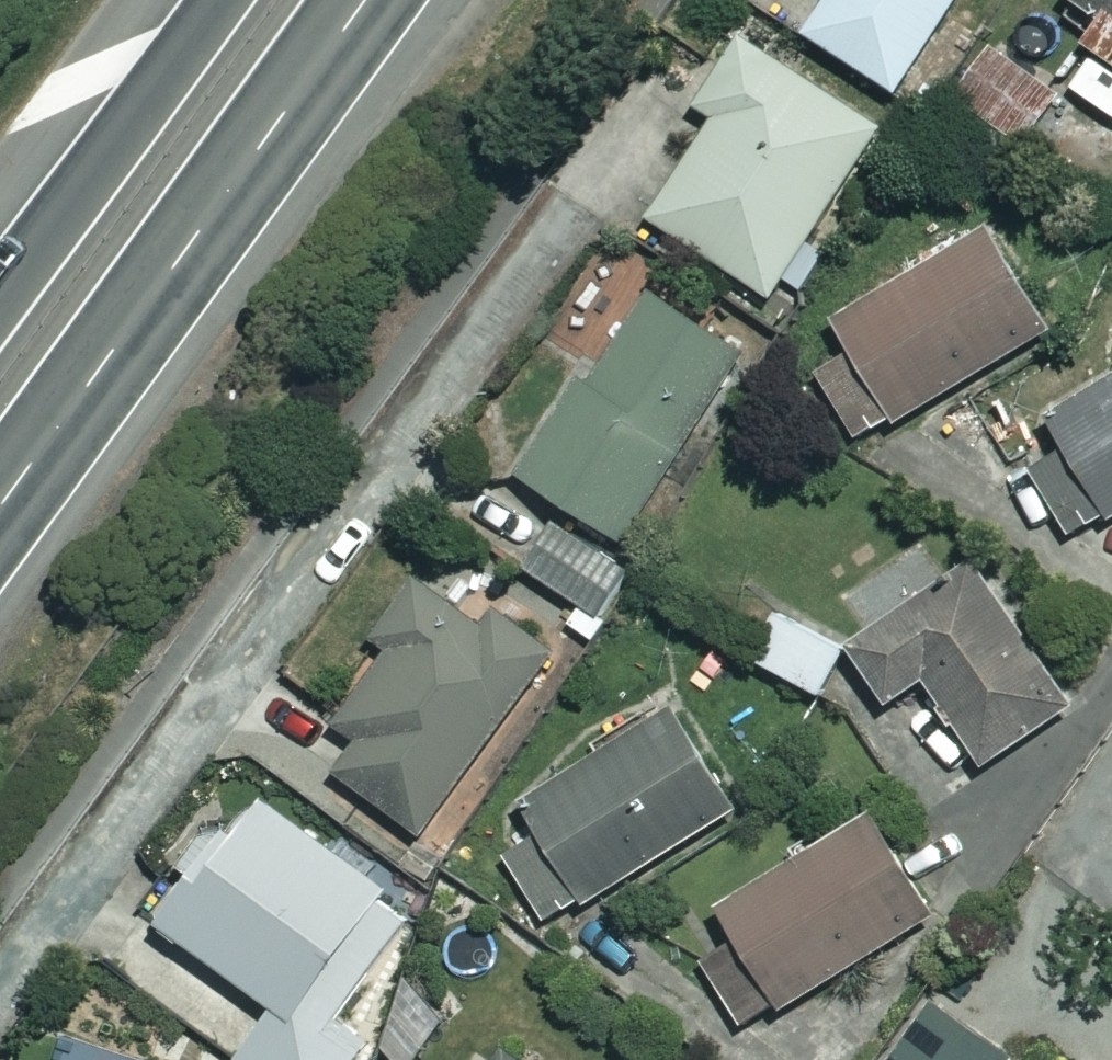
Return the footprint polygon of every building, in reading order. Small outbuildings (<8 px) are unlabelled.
[(812,43),(903,101),(967,0),(839,0),(812,43)] [(1072,5),(1108,31),(1092,54),(1111,69),(1111,0),(1076,0),(1072,5)] [(888,135),(747,43),(700,114),(721,128),(657,227),(776,305),(888,135)] [(1069,102),(997,57),(962,113),(1034,158),(1069,102)] [(1052,335),(992,237),(839,330),(856,357),(820,378),(864,450),(1052,335)] [(752,366),(655,303),(596,394),(587,387),(523,485),(630,554),(752,366)] [(1055,426),(1072,454),(1034,478),(1076,547),(1111,525),(1111,391),(1055,426)] [(636,576),(559,532),(532,580),(592,614),(579,637),(596,646),(636,576)] [(1077,714),(974,569),(853,655),(895,715),(930,690),(1003,793),(1046,763),(1033,745),(1077,714)] [(545,674),(423,586),(379,648),(395,660),(343,734),(365,750),(343,782),(425,841),(545,674)] [(852,655),(785,617),(757,666),(823,704),(852,655)] [(741,818),(675,717),(530,812),(596,913),(741,818)] [(271,817),(243,857),(231,848),(167,938),(278,1017),(248,1059),(360,1059),(364,1054),(327,1028),(408,914),(271,817)] [(938,920),(875,818),(723,912),(742,943),(705,966),(749,1037),(938,920)] [(938,1015),(905,1059),(999,1059),(938,1015)]
